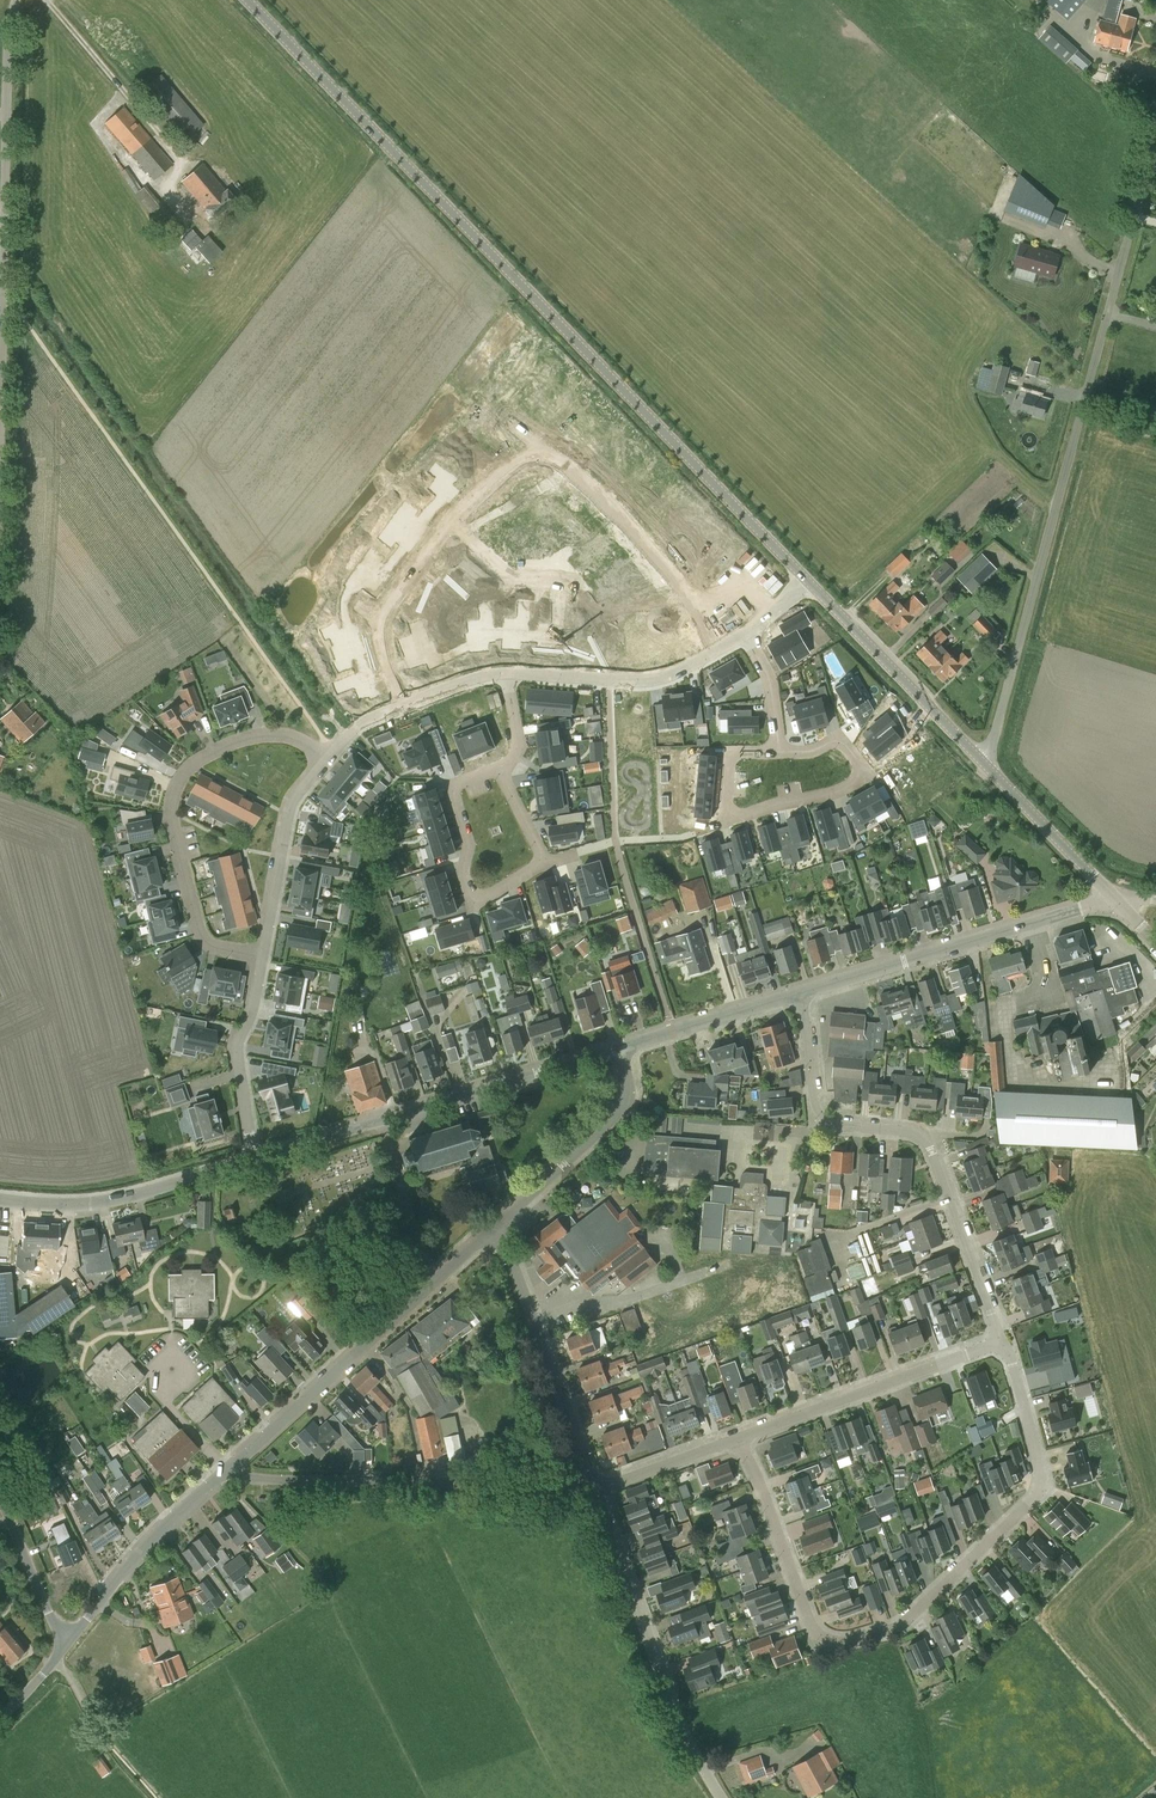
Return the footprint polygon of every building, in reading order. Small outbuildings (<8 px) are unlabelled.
[(1068,21),(1087,0),(1049,0),(1047,2),(1068,21)] [(1103,21),(1102,26),(1105,27),(1103,32),(1111,34),(1112,32),(1126,36),(1125,37),(1130,38),(1136,19),(1121,15),(1118,25),(1115,25),(1122,0),(1108,0),(1102,18),(1107,20),(1106,22),(1103,21)] [(1102,26),(1103,21),(1100,20),(1094,42),(1127,51),(1130,38),(1125,37),(1126,36),(1112,32),(1111,34),(1103,32),(1105,27),(1102,26)] [(1050,26),(1039,39),(1066,64),(1070,59),(1084,71),(1091,63),(1050,26)] [(140,91),(184,143),(204,125),(161,75),(140,91)] [(104,124),(154,181),(173,164),(124,106),(104,124)] [(213,140),(207,132),(189,147),(196,155),(213,140)] [(204,209),(213,219),(236,199),(226,189),(225,190),(203,163),(181,183),(203,209),(204,209)] [(136,194),(135,195),(172,239),(183,230),(146,185),(140,190),(127,168),(121,172),(136,194)] [(1020,217),(1020,218),(1045,229),(1053,208),(1012,191),(1004,211),(1020,217)] [(195,247),(210,263),(222,252),(207,235),(202,240),(192,230),(182,239),(191,250),(195,247)] [(1021,244),(1014,267),(1039,274),(1039,273),(1053,277),(1059,256),(1045,252),(1045,251),(1021,244)] [(1030,360),(1026,374),(1036,377),(1040,363),(1030,360)] [(976,389),(1002,395),(1010,367),(994,363),(992,370),(982,367),(976,389)] [(1024,403),(1021,412),(1043,418),(1047,402),(1037,399),(1038,396),(1020,391),(1017,401),(1024,403)] [(464,450),(456,460),(476,474),(485,464),(478,459),(482,454),(463,440),(458,446),(464,450)] [(457,495),(465,482),(458,477),(463,470),(443,456),(438,463),(445,469),(437,480),(457,495)] [(568,489),(556,495),(567,515),(579,509),(568,489)] [(567,515),(556,495),(545,501),(555,521),(567,515)] [(403,520),(425,536),(434,522),(420,512),(424,506),(413,498),(408,504),(413,507),(403,520)] [(555,521),(545,501),(533,507),(544,527),(555,521)] [(544,527),(533,507),(522,514),(533,533),(544,527)] [(533,533),(522,514),(510,520),(521,539),(533,533)] [(401,536),(416,548),(425,536),(403,520),(395,532),(390,528),(385,534),(397,543),(401,536)] [(521,539),(510,520),(499,526),(509,545),(521,539)] [(604,559),(620,545),(612,535),(595,550),(604,559)] [(960,562),(974,550),(964,538),(950,550),(960,562)] [(612,570),(628,555),(620,545),(604,559),(612,570)] [(455,547),(447,558),(465,571),(473,561),(455,547)] [(902,553),(886,568),(895,577),(911,562),(902,553)] [(620,580),(637,565),(628,555),(612,570),(620,580)] [(982,556),(960,577),(972,591),(995,569),(982,556)] [(465,571),(447,558),(439,568),(458,582),(465,571)] [(941,567),(931,576),(940,585),(949,576),(955,571),(947,562),(941,567)] [(628,590),(645,575),(637,565),(620,580),(628,590)] [(458,582),(439,568),(432,579),(450,592),(458,582)] [(652,585),(645,575),(628,590),(636,600),(652,585)] [(450,592),(432,579),(424,589),(443,603),(450,592)] [(893,582),(869,604),(877,612),(877,614),(880,616),(882,617),(883,618),(899,603),(891,595),(899,588),(893,582)] [(443,603),(424,589),(417,600),(435,613),(443,603)] [(899,603),(883,618),(885,620),(886,622),(888,625),(890,626),(895,631),(901,626),(903,627),(924,607),(913,596),(902,607),(899,603)] [(942,598),(928,611),(934,617),(948,603),(942,598)] [(804,612),(788,621),(793,630),(809,621),(804,612)] [(583,637),(584,617),(574,616),(573,626),(564,625),(562,649),(573,650),(574,640),(583,641),(583,637)] [(984,616),(973,626),(986,640),(996,629),(984,616)] [(597,626),(595,649),(608,650),(610,633),(617,633),(618,620),(611,620),(611,626),(597,626)] [(336,647),(360,638),(355,623),(338,629),(336,623),(322,627),(325,634),(330,632),(336,647)] [(412,654),(435,646),(431,634),(437,631),(434,624),(421,630),(424,636),(408,643),(412,654)] [(797,630),(769,646),(781,668),(809,652),(797,630)] [(940,631),(917,654),(924,661),(925,663),(927,666),(929,667),(931,668),(947,653),(939,645),(946,637),(940,631)] [(360,638),(334,648),(340,660),(334,663),(337,669),(350,663),(348,657),(365,650),(360,638)] [(435,667),(448,663),(445,656),(439,658),(435,646),(412,655),(417,666),(432,660),(435,667)] [(209,664),(228,657),(225,648),(206,655),(209,664)] [(947,653),(931,668),(933,670),(933,672),(936,675),(938,675),(943,681),(949,675),(950,677),(968,659),(962,653),(954,661),(947,653)] [(716,684),(709,687),(716,699),(724,695),(721,690),(746,676),(735,658),(710,672),(716,684)] [(181,668),(185,682),(197,679),(194,665),(181,668)] [(357,699),(380,690),(375,677),(367,681),(364,673),(340,682),(343,690),(353,687),(357,699)] [(851,675),(833,684),(835,688),(841,697),(844,702),(848,710),(848,711),(848,712),(851,710),(853,708),(858,717),(871,709),(870,708),(873,707),(868,699),(865,701),(852,678),(853,678),(851,675)] [(175,704),(159,716),(168,728),(170,727),(177,736),(190,726),(187,721),(199,712),(190,686),(183,688),(187,698),(176,706),(175,704)] [(238,697),(213,707),(220,726),(246,716),(244,709),(252,706),(246,691),(243,687),(235,690),(238,697)] [(820,696),(807,700),(815,728),(829,724),(824,706),(830,704),(825,687),(818,689),(820,696)] [(535,691),(533,711),(553,713),(566,714),(567,713),(567,702),(572,702),(572,695),(573,695),(573,694),(545,691),(535,691)] [(691,691),(677,693),(680,719),(693,717),(694,724),(703,723),(700,698),(692,699),(691,691)] [(497,692),(480,694),(482,709),(499,706),(497,692)] [(664,703),(656,704),(659,729),(668,727),(667,720),(680,719),(677,693),(663,695),(664,703)] [(22,700),(0,719),(22,743),(45,723),(35,712),(34,713),(22,700)] [(793,700),(785,702),(789,716),(796,714),(801,731),(815,728),(807,700),(794,704),(793,700)] [(720,710),(720,719),(728,719),(729,732),(743,732),(743,734),(752,734),(752,732),(758,732),(758,718),(752,718),(746,718),(746,710),(720,710)] [(472,719),(467,721),(480,754),(495,748),(486,723),(475,727),(472,719)] [(548,730),(536,732),(539,748),(567,743),(564,729),(572,727),(570,719),(547,723),(548,730)] [(464,731),(454,735),(464,760),(480,754),(467,721),(461,724),(464,731)] [(877,734),(863,744),(875,761),(900,747),(892,736),(896,733),(888,722),(875,731),(877,734)] [(415,750),(404,754),(409,768),(420,764),(423,771),(435,766),(433,760),(447,754),(437,729),(429,733),(430,737),(412,744),(415,750)] [(122,744),(144,754),(147,751),(160,760),(171,746),(149,731),(143,737),(132,730),(122,744)] [(115,738),(109,734),(104,741),(110,745),(115,738)] [(377,745),(385,742),(382,734),(374,737),(377,745)] [(81,748),(95,752),(97,744),(84,738),(81,748)] [(567,743),(539,748),(541,763),(553,761),(554,769),(578,765),(576,756),(569,758),(567,743)] [(353,756),(344,766),(363,782),(371,772),(377,765),(360,750),(354,757),(353,756)] [(715,766),(716,754),(700,752),(699,765),(715,766)] [(461,771),(455,754),(449,756),(455,773),(461,771)] [(599,763),(591,764),(592,771),(600,770),(599,763)] [(714,779),(715,766),(699,765),(697,777),(714,779)] [(113,766),(110,779),(118,781),(116,792),(143,800),(148,781),(132,777),(134,772),(113,766)] [(344,766),(336,776),(354,792),(363,782),(344,766)] [(537,780),(535,780),(537,796),(567,791),(563,770),(550,772),(551,778),(537,780)] [(200,774),(185,803),(194,808),(195,806),(203,810),(217,783),(200,774)] [(336,776),(328,786),(348,803),(349,803),(346,801),(354,792),(336,776)] [(713,791),(714,779),(697,777),(696,789),(713,791)] [(367,796),(375,803),(390,785),(382,778),(367,796)] [(217,783),(203,810),(209,813),(207,816),(216,820),(231,791),(217,783)] [(592,784),(594,803),(606,802),(604,783),(592,784)] [(874,785),(861,792),(875,816),(886,810),(892,820),(899,816),(889,799),(883,802),(874,785)] [(323,800),(318,805),(335,819),(340,814),(348,803),(328,786),(325,790),(323,789),(319,794),(320,795),(319,796),(323,800)] [(436,788),(413,796),(413,797),(416,808),(417,809),(440,801),(436,788)] [(711,803),(713,791),(696,789),(695,802),(711,803)] [(231,791),(216,820),(224,825),(226,822),(232,826),(246,799),(231,791)] [(567,791),(537,796),(540,810),(542,810),(556,808),(557,814),(570,812),(567,791)] [(861,792),(849,799),(858,816),(852,819),(859,832),(866,828),(863,823),(875,816),(861,792)] [(246,799),(232,826),(239,829),(238,832),(247,837),(263,808),(246,799)] [(440,801),(417,809),(421,822),(423,821),(423,820),(444,814),(440,801)] [(710,816),(711,803),(695,802),(693,814),(710,816)] [(382,805),(370,814),(370,822),(386,817),(382,805)] [(829,808),(815,812),(824,840),(837,836),(841,850),(849,847),(849,844),(847,838),(840,817),(839,812),(831,815),(829,808)] [(120,810),(119,810),(122,825),(125,825),(129,842),(153,837),(150,819),(146,820),(139,822),(137,820),(135,812),(120,810)] [(558,825),(550,826),(552,844),(578,840),(575,823),(585,822),(583,812),(557,816),(558,825)] [(305,836),(304,837),(331,841),(328,840),(329,834),(340,836),(343,823),(336,821),(329,816),(320,814),(318,824),(309,822),(306,836),(305,836)] [(444,814),(423,820),(423,821),(427,833),(448,826),(444,814)] [(601,814),(594,815),(595,824),(597,834),(598,840),(605,839),(601,814)] [(791,830),(784,832),(790,856),(792,861),(800,859),(797,846),(810,843),(801,814),(787,817),(791,830)] [(912,821),(916,843),(931,839),(927,818),(912,821)] [(772,822),(759,825),(766,854),(780,850),(782,859),(790,856),(784,832),(776,834),(772,822)] [(448,826),(427,833),(431,844),(431,845),(451,838),(448,826)] [(735,844),(727,846),(735,873),(743,871),(742,868),(740,860),(753,856),(746,830),(732,834),(734,840),(735,844)] [(389,840),(386,831),(378,834),(381,843),(389,840)] [(966,834),(956,845),(977,864),(987,853),(966,834)] [(302,839),(300,847),(302,848),(302,851),(328,856),(331,841),(304,837),(304,839),(302,839)] [(429,859),(424,860),(427,867),(436,864),(434,858),(455,851),(451,838),(431,845),(431,844),(425,846),(429,859)] [(717,838),(703,842),(711,870),(724,866),(726,873),(726,874),(726,875),(735,873),(727,846),(720,848),(719,844),(717,838)] [(143,849),(124,854),(130,878),(160,870),(157,857),(154,858),(154,857),(146,859),(143,849)] [(207,861),(206,862),(209,872),(212,871),(213,877),(242,870),(238,853),(207,861)] [(587,880),(578,882),(584,903),(594,900),(592,893),(608,888),(600,861),(598,861),(597,859),(590,861),(590,863),(583,866),(583,868),(587,880)] [(836,870),(846,868),(844,859),(834,861),(836,870)] [(1001,880),(993,883),(999,901),(1021,894),(1023,896),(1035,885),(1034,884),(1034,883),(1035,883),(1035,882),(1036,882),(1036,881),(1036,880),(1037,879),(1037,878),(1036,878),(1036,877),(1036,876),(1036,875),(1035,875),(1035,874),(1034,874),(1034,873),(1033,873),(1032,873),(1031,873),(1030,873),(1029,873),(1028,873),(1027,874),(1026,874),(1026,875),(1011,860),(1010,861),(1009,861),(1009,860),(1008,860),(1008,859),(1007,859),(1006,859),(1005,859),(1004,859),(1003,859),(1002,859),(1001,860),(1000,860),(1000,861),(999,861),(999,862),(999,863),(998,864),(998,865),(998,866),(999,867),(999,868),(999,869),(1000,869),(1000,870),(1001,870),(1002,871),(1003,871),(996,878),(1001,880)] [(297,867),(294,881),(321,885),(323,873),(326,873),(326,874),(339,876),(340,868),(316,864),(314,871),(297,867)] [(874,881),(882,879),(877,864),(869,867),(874,881)] [(399,869),(390,872),(392,878),(401,875),(399,869)] [(434,869),(420,873),(426,892),(450,885),(446,872),(436,875),(434,869)] [(160,870),(130,878),(134,893),(158,886),(161,886),(161,884),(163,883),(160,870)] [(215,886),(213,886),(215,896),(247,887),(242,870),(213,877),(215,886)] [(555,877),(535,883),(538,892),(536,893),(538,901),(540,901),(543,912),(556,909),(557,913),(573,909),(566,887),(565,884),(557,886),(555,877)] [(703,877),(679,884),(688,913),(712,906),(703,877)] [(949,885),(948,886),(952,900),(960,897),(963,908),(966,917),(985,912),(978,887),(977,887),(975,879),(956,885),(949,887),(949,885)] [(294,881),(292,893),(319,898),(321,885),(294,881)] [(450,885),(426,892),(430,904),(453,897),(450,885)] [(935,891),(928,893),(938,926),(951,923),(949,916),(956,913),(952,900),(948,886),(935,890),(935,891)] [(247,887),(215,896),(218,906),(220,905),(222,912),(251,905),(247,887)] [(745,889),(734,892),(738,904),(749,901),(745,889)] [(918,901),(909,904),(914,921),(922,919),(925,929),(925,930),(926,930),(927,933),(938,930),(937,927),(938,926),(928,893),(927,891),(916,894),(918,901)] [(290,898),(288,905),(290,905),(290,907),(293,907),(297,908),(296,915),(309,917),(312,918),(316,898),(319,899),(319,898),(292,893),(291,898),(290,898)] [(730,893),(713,898),(717,910),(733,905),(730,893)] [(160,895),(143,899),(149,920),(146,921),(176,914),(173,901),(170,901),(170,900),(162,902),(160,895)] [(453,897),(430,904),(434,917),(457,910),(453,897)] [(672,899),(638,913),(641,922),(647,919),(650,925),(678,913),(672,899)] [(527,922),(524,911),(516,913),(512,901),(501,904),(503,909),(487,913),(492,929),(502,926),(502,929),(527,922)] [(904,913),(891,917),(897,939),(910,935),(909,929),(907,923),(914,921),(909,904),(902,906),(902,908),(904,913)] [(224,920),(221,920),(224,930),(256,922),(251,905),(222,912),(224,920)] [(882,909),(868,913),(877,943),(885,941),(885,942),(897,939),(891,917),(889,911),(888,908),(882,910),(882,909)] [(758,911),(749,914),(758,943),(767,940),(758,913),(758,911)] [(858,929),(851,931),(857,951),(870,947),(869,946),(877,943),(868,913),(854,917),(858,929)] [(176,914),(146,921),(152,945),(172,940),(169,931),(177,929),(177,927),(180,927),(176,914)] [(630,914),(618,917),(623,931),(634,927),(630,914)] [(789,916),(763,925),(768,940),(794,932),(789,916)] [(418,922),(420,928),(433,924),(431,918),(418,922)] [(290,923),(286,946),(319,952),(323,930),(330,931),(332,922),(318,919),(316,928),(290,923)] [(453,924),(436,929),(442,948),(475,938),(469,919),(464,921),(453,924)] [(812,939),(807,941),(814,964),(831,959),(825,941),(832,939),(829,932),(828,926),(810,932),(812,939)] [(667,939),(655,943),(661,964),(685,957),(690,975),(711,968),(704,946),(706,945),(701,929),(677,936),(680,945),(670,948),(667,939)] [(837,929),(829,932),(832,939),(835,951),(843,949),(845,955),(857,951),(851,931),(839,935),(837,929)] [(1057,938),(1055,943),(1060,961),(1056,962),(1062,983),(1095,973),(1090,956),(1089,953),(1089,954),(1082,931),(1080,931),(1079,930),(1073,932),(1072,934),(1057,938)] [(731,932),(722,935),(728,953),(737,950),(731,932)] [(410,933),(403,935),(406,947),(413,945),(410,933)] [(578,944),(587,955),(593,950),(584,939),(578,944)] [(554,946),(558,953),(565,949),(561,942),(554,946)] [(163,957),(161,958),(165,966),(164,967),(166,969),(167,968),(173,978),(170,980),(179,994),(192,987),(194,978),(187,966),(192,963),(189,957),(190,956),(183,945),(170,953),(169,951),(162,955),(163,957)] [(791,945),(774,951),(782,974),(798,969),(791,945)] [(759,948),(748,951),(758,981),(759,980),(760,982),(763,984),(769,982),(770,979),(770,977),(772,977),(764,954),(762,947),(759,948)] [(748,951),(735,955),(738,963),(737,963),(744,985),(746,984),(747,986),(749,987),(755,985),(756,983),(755,982),(758,981),(748,951)] [(1010,952),(989,959),(995,979),(992,980),(994,986),(995,986),(998,995),(1013,990),(1010,980),(1008,981),(1007,977),(1026,971),(1020,952),(1010,955),(1010,952)] [(628,955),(609,962),(613,977),(620,998),(640,991),(633,970),(628,955)] [(478,959),(476,962),(477,966),(481,968),(484,967),(486,963),(485,960),(482,958),(478,959)] [(448,972),(457,969),(454,962),(446,965),(448,972)] [(1111,1018),(1125,1014),(1123,1007),(1137,1002),(1138,1002),(1133,988),(1137,987),(1130,962),(1108,969),(1095,973),(1062,983),(1063,983),(1065,990),(1072,988),(1078,1009),(1088,1041),(1103,1037),(1116,1033),(1111,1018)] [(946,993),(945,993),(948,1002),(949,1004),(958,1001),(957,996),(976,990),(968,966),(949,972),(956,993),(946,996),(946,993)] [(201,978),(198,994),(208,996),(208,994),(221,996),(225,970),(212,967),(212,969),(210,980),(201,978)] [(278,972),(276,987),(306,992),(308,979),(314,980),(315,971),(297,968),(295,975),(281,973),(278,972)] [(225,970),(221,996),(233,998),(233,1001),(241,1003),(244,986),(236,985),(238,974),(239,972),(237,972),(237,970),(230,969),(230,970),(225,970)] [(609,970),(602,972),(604,979),(607,990),(615,988),(611,976),(609,970)] [(550,977),(542,980),(545,989),(544,989),(549,1004),(552,1003),(555,1013),(564,1011),(561,999),(559,1000),(554,986),(553,986),(550,977)] [(933,978),(919,983),(924,1000),(926,1005),(933,1003),(937,1016),(940,1016),(947,1037),(955,1034),(954,1029),(956,1028),(951,1012),(949,1004),(948,1002),(945,993),(938,995),(933,978)] [(594,994),(575,1000),(584,1030),(605,1024),(601,1013),(598,1002),(607,1000),(601,980),(590,984),(594,994)] [(480,981),(469,983),(470,990),(482,987),(480,981)] [(907,986),(894,990),(900,1012),(908,1010),(913,1027),(926,1023),(923,1015),(919,1001),(918,997),(911,999),(907,986)] [(276,987),(273,1001),(276,1001),(287,1003),(286,1011),(302,1014),(306,992),(276,987)] [(884,1004),(876,1006),(881,1021),(884,1033),(884,1030),(895,1027),(891,1015),(900,1012),(894,990),(881,994),(884,1004)] [(427,998),(426,998),(428,1007),(431,1015),(446,1011),(441,994),(437,995),(427,998)] [(506,1001),(505,1001),(509,1015),(510,1016),(519,1013),(515,998),(514,995),(513,995),(505,998),(506,1001)] [(525,995),(515,998),(519,1013),(529,1009),(525,995)] [(483,997),(475,1000),(478,1010),(486,1008),(483,997)] [(419,1000),(405,1006),(416,1033),(430,1027),(419,1000)] [(1060,1005),(1062,1011),(1073,1008),(1071,1001),(1060,1005)] [(1087,1063),(1080,1034),(1082,1034),(1075,1010),(1036,1019),(1035,1015),(1018,1019),(1013,1021),(1016,1036),(1026,1033),(1030,1048),(1032,1056),(1044,1053),(1046,1059),(1058,1055),(1064,1079),(1090,1073),(1087,1063)] [(986,1011),(973,1015),(975,1021),(976,1021),(978,1030),(988,1027),(986,1011)] [(548,1013),(541,1015),(549,1042),(565,1037),(559,1018),(550,1021),(548,1013)] [(832,1013),(828,1056),(834,1057),(832,1078),(833,1078),(834,1101),(856,1103),(858,1085),(863,1085),(864,1071),(866,1049),(873,1050),(874,1048),(883,1049),(884,1033),(881,1021),(876,1022),(865,1022),(866,1016),(840,1014),(832,1013)] [(268,1022),(267,1029),(269,1029),(268,1034),(294,1039),(297,1026),(303,1027),(305,1019),(282,1014),(280,1022),(270,1021),(270,1022),(268,1022)] [(538,1025),(528,1028),(534,1046),(549,1042),(541,1015),(536,1017),(538,1025)] [(179,1016),(177,1027),(186,1029),(182,1052),(181,1054),(195,1057),(197,1050),(211,1052),(215,1031),(205,1029),(206,1021),(179,1016)] [(506,1016),(497,1019),(501,1032),(501,1031),(503,1035),(509,1054),(524,1049),(518,1030),(510,1033),(508,1026),(509,1026),(506,1016)] [(783,1022),(760,1029),(763,1040),(762,1042),(763,1046),(765,1047),(771,1068),(778,1066),(792,1061),(795,1061),(783,1022)] [(400,1025),(391,1028),(393,1035),(392,1035),(397,1052),(400,1051),(408,1049),(400,1026),(400,1025)] [(484,1029),(467,1034),(470,1044),(480,1041),(483,1051),(482,1051),(483,1053),(485,1052),(486,1053),(491,1052),(489,1048),(494,1046),(495,1044),(494,1038),(491,1037),(486,1038),(484,1029)] [(451,1032),(442,1035),(446,1049),(456,1046),(451,1032)] [(265,1038),(264,1045),(266,1045),(265,1047),(272,1048),(271,1056),(290,1060),(294,1039),(268,1034),(267,1039),(265,1038)] [(1147,1044),(1150,1047),(1151,1048),(1155,1044),(1155,1043),(1155,1035),(1155,1036),(1147,1044)] [(431,1039),(413,1046),(416,1054),(420,1067),(442,1059),(431,1039)] [(471,1049),(469,1049),(472,1060),(473,1060),(474,1064),(493,1058),(491,1052),(486,1053),(485,1052),(483,1053),(482,1051),(483,1051),(480,1041),(470,1044),(471,1049)] [(989,1042),(990,1050),(993,1091),(1005,1090),(1001,1041),(989,1042)] [(1139,1042),(1127,1052),(1135,1061),(1147,1050),(1144,1047),(1139,1042)] [(318,1043),(314,1063),(326,1065),(330,1045),(318,1043)] [(735,1043),(708,1051),(715,1074),(734,1068),(736,1073),(759,1075),(754,1060),(747,1062),(743,1047),(737,1048),(735,1043)] [(1098,1045),(1089,1048),(1093,1062),(1103,1059),(1098,1045)] [(964,1051),(963,1067),(975,1067),(975,1052),(964,1051)] [(403,1058),(387,1063),(395,1090),(414,1084),(407,1061),(406,1058),(403,1058)] [(442,1059),(420,1067),(425,1080),(426,1080),(428,1081),(432,1080),(432,1078),(443,1073),(440,1066),(444,1064),(442,1059)] [(268,1079),(260,1081),(263,1092),(265,1091),(273,1120),(290,1115),(289,1114),(294,1113),(283,1076),(284,1074),(285,1066),(263,1062),(261,1073),(266,1074),(268,1079)] [(374,1062),(345,1071),(359,1112),(387,1102),(374,1062)] [(800,1069),(788,1073),(789,1078),(792,1086),(801,1085),(800,1069)] [(864,1071),(863,1085),(870,1086),(869,1100),(869,1104),(882,1105),(884,1083),(877,1082),(878,1072),(864,1071)] [(685,1094),(684,1108),(693,1109),(694,1106),(716,1108),(717,1091),(728,1092),(729,1075),(707,1074),(706,1084),(691,1083),(689,1082),(688,1094),(685,1094)] [(884,1083),(882,1105),(895,1106),(896,1092),(904,1093),(905,1075),(891,1074),(890,1083),(884,1083)] [(730,1075),(729,1085),(739,1086),(740,1076),(730,1075)] [(905,1075),(904,1093),(911,1093),(910,1108),(923,1109),(925,1087),(918,1086),(919,1076),(905,1075)] [(925,1087),(923,1109),(935,1110),(936,1107),(937,1097),(945,1098),(946,1082),(947,1079),(932,1077),(932,1087),(925,1087)] [(951,1082),(950,1098),(958,1099),(957,1110),(956,1117),(969,1118),(971,1096),(964,1095),(965,1083),(951,1082)] [(166,1090),(171,1107),(188,1101),(183,1085),(166,1090)] [(971,1096),(969,1118),(981,1119),(983,1105),(992,1106),(992,1101),(990,1087),(979,1086),(978,1096),(971,1096)] [(775,1090),(760,1092),(761,1101),(768,1100),(769,1113),(770,1117),(773,1117),(779,1116),(794,1115),(792,1097),(786,1098),(776,1099),(775,1090)] [(1137,1092),(1132,1096),(1141,1107),(1146,1103),(1137,1092)] [(1131,1099),(994,1093),(998,1120),(1001,1142),(1136,1148),(1134,1120),(1131,1099)] [(194,1107),(187,1109),(193,1128),(200,1127),(202,1136),(203,1138),(203,1139),(222,1134),(219,1121),(220,1121),(217,1112),(216,1112),(212,1099),(209,1100),(208,1096),(207,1094),(195,1097),(197,1103),(193,1104),(194,1107)] [(738,1116),(740,1103),(732,1102),(730,1116),(738,1116)] [(497,1107),(478,1113),(480,1120),(481,1123),(491,1120),(500,1118),(497,1107)] [(657,1115),(656,1131),(666,1132),(667,1116),(657,1115)] [(673,1116),(671,1133),(682,1133),(683,1117),(673,1116)] [(413,1149),(404,1152),(408,1163),(417,1161),(420,1172),(471,1156),(475,1171),(468,1173),(473,1190),(509,1180),(505,1168),(497,1171),(495,1164),(495,1165),(489,1145),(484,1146),(482,1141),(483,1140),(483,1139),(489,1138),(486,1128),(480,1130),(480,1129),(471,1127),(463,1130),(461,1123),(410,1139),(413,1149)] [(647,1134),(644,1172),(668,1174),(668,1176),(719,1180),(721,1150),(716,1149),(716,1140),(702,1139),(647,1134)] [(1145,1134),(1137,1141),(1137,1148),(1146,1147),(1145,1134)] [(973,1159),(963,1163),(968,1177),(990,1169),(995,1167),(989,1152),(987,1153),(984,1146),(990,1143),(988,1137),(978,1140),(965,1145),(968,1151),(969,1150),(973,1159)] [(831,1171),(829,1201),(841,1202),(842,1190),(840,1183),(841,1172),(851,1173),(853,1153),(832,1151),(831,1171)] [(861,1153),(859,1175),(871,1176),(870,1181),(873,1181),(872,1191),(881,1192),(882,1188),(883,1175),(877,1175),(878,1154),(861,1153)] [(883,1192),(881,1208),(893,1209),(894,1209),(894,1205),(895,1194),(891,1194),(892,1188),(910,1190),(913,1159),(890,1157),(889,1173),(888,1188),(882,1188),(881,1192),(883,1192)] [(1051,1159),(1049,1182),(1068,1183),(1069,1160),(1051,1159)] [(1022,1168),(1008,1174),(1011,1184),(1025,1178),(1022,1168)] [(967,1179),(966,1181),(968,1187),(970,1188),(972,1187),(974,1191),(995,1183),(990,1169),(968,1177),(969,1178),(967,1179)] [(701,1236),(700,1250),(721,1252),(721,1249),(731,1250),(731,1253),(750,1254),(751,1240),(758,1241),(758,1243),(782,1245),(784,1222),(782,1222),(782,1216),(785,1216),(786,1199),(786,1197),(767,1195),(766,1195),(766,1199),(760,1198),(761,1193),(762,1193),(763,1188),(763,1183),(764,1174),(747,1172),(746,1172),(745,1172),(745,1173),(744,1173),(743,1173),(743,1174),(742,1174),(742,1175),(741,1176),(741,1177),(741,1178),(740,1188),(733,1188),(733,1186),(713,1184),(711,1201),(704,1201),(701,1236)] [(1025,1178),(1011,1184),(1015,1193),(1039,1184),(1035,1175),(1025,1179),(1025,1178)] [(1003,1193),(982,1201),(987,1215),(1018,1204),(1017,1203),(1009,1207),(1003,1193)] [(191,1224),(191,1227),(209,1228),(210,1201),(197,1200),(196,1224),(191,1224)] [(1018,1204),(987,1215),(993,1230),(1014,1222),(1022,1219),(1024,1224),(1041,1218),(1056,1212),(1054,1208),(1045,1211),(1044,1208),(1038,1210),(1037,1208),(1021,1214),(1018,1204)] [(231,1207),(223,1210),(226,1219),(234,1217),(231,1207)] [(536,1230),(528,1236),(530,1238),(529,1239),(547,1263),(537,1271),(544,1280),(545,1279),(549,1284),(572,1267),(589,1290),(615,1271),(645,1248),(633,1233),(642,1227),(633,1215),(622,1216),(612,1224),(599,1207),(576,1224),(573,1220),(567,1216),(563,1216),(558,1218),(538,1232),(536,1230)] [(836,1225),(835,1209),(815,1210),(816,1226),(836,1225)] [(857,1210),(856,1222),(867,1222),(868,1211),(857,1210)] [(910,1224),(903,1226),(906,1232),(912,1230),(914,1237),(938,1229),(932,1214),(909,1223),(910,1224)] [(797,1217),(797,1227),(807,1227),(807,1216),(797,1217)] [(139,1217),(126,1220),(131,1243),(138,1241),(140,1250),(153,1247),(149,1229),(142,1231),(139,1217)] [(1041,1218),(1024,1224),(1028,1234),(1044,1227),(1041,1218)] [(115,1237),(108,1239),(112,1257),(125,1254),(123,1245),(131,1243),(126,1220),(112,1223),(115,1237)] [(16,1246),(15,1266),(25,1273),(28,1270),(33,1270),(34,1258),(40,1258),(40,1247),(58,1248),(60,1224),(23,1222),(21,1246),(16,1246)] [(896,1222),(881,1228),(884,1237),(900,1231),(896,1222)] [(95,1226),(79,1228),(83,1258),(92,1256),(96,1271),(112,1268),(105,1236),(97,1237),(95,1226)] [(915,1238),(908,1240),(913,1253),(919,1250),(920,1251),(943,1243),(938,1229),(914,1237),(915,1238)] [(1014,1234),(992,1242),(997,1256),(1019,1249),(1014,1234)] [(806,1248),(797,1251),(800,1259),(798,1259),(804,1278),(811,1296),(833,1288),(827,1271),(831,1269),(821,1238),(810,1241),(812,1246),(806,1248)] [(1051,1247),(1035,1254),(1038,1264),(1055,1258),(1051,1247)] [(645,1248),(615,1271),(628,1287),(657,1264),(645,1248)] [(1019,1249),(997,1256),(1003,1271),(1024,1263),(1019,1249)] [(907,1251),(891,1256),(895,1267),(911,1261),(907,1251)] [(927,1263),(919,1265),(922,1273),(929,1270),(932,1277),(952,1270),(946,1254),(926,1261),(927,1263)] [(52,1259),(40,1258),(34,1258),(33,1270),(32,1279),(51,1280),(52,1259)] [(1055,1258),(1038,1264),(1041,1269),(1042,1273),(1043,1273),(1059,1267),(1055,1258)] [(911,1261),(895,1267),(898,1276),(914,1270),(911,1261)] [(862,1262),(847,1268),(849,1272),(852,1281),(867,1276),(862,1262)] [(122,1278),(132,1272),(127,1266),(118,1272),(122,1278)] [(168,1274),(168,1300),(173,1300),(173,1318),(208,1317),(208,1300),(214,1299),(214,1274),(201,1274),(201,1269),(181,1269),(181,1274),(168,1274)] [(836,1269),(831,1271),(834,1281),(839,1280),(836,1269)] [(1039,1270),(1011,1280),(1017,1294),(1038,1287),(1047,1283),(1043,1273),(1042,1273),(1041,1269),(1039,1270)] [(0,1272),(0,1338),(17,1337),(11,1271),(0,1272)] [(955,1276),(941,1282),(944,1291),(959,1286),(955,1276)] [(60,1284),(15,1315),(17,1333),(27,1326),(32,1334),(75,1306),(72,1301),(60,1284)] [(928,1286),(918,1289),(919,1292),(928,1316),(923,1303),(933,1300),(928,1286)] [(860,1287),(850,1290),(855,1305),(858,1304),(865,1301),(860,1287)] [(1015,1296),(1014,1298),(1017,1305),(1018,1306),(1021,1305),(1022,1308),(1033,1304),(1037,1314),(1052,1308),(1049,1299),(1043,1301),(1038,1287),(1017,1294),(1017,1295),(1015,1296)] [(867,1289),(862,1291),(866,1300),(871,1297),(867,1289)] [(919,1292),(909,1296),(917,1320),(928,1316),(919,1292)] [(836,1294),(825,1298),(834,1321),(845,1317),(836,1294)] [(298,1295),(290,1304),(306,1320),(315,1312),(298,1295)] [(956,1295),(946,1299),(948,1305),(950,1310),(958,1332),(959,1332),(958,1327),(972,1322),(964,1300),(958,1302),(956,1295)] [(409,1331),(381,1353),(392,1366),(389,1368),(394,1378),(398,1376),(421,1415),(435,1408),(440,1417),(459,1405),(447,1384),(429,1361),(472,1328),(468,1323),(469,1323),(451,1299),(413,1328),(414,1329),(410,1332),(409,1331)] [(940,1302),(931,1306),(934,1316),(936,1315),(944,1337),(955,1333),(958,1332),(950,1310),(944,1312),(940,1302)] [(810,1303),(790,1310),(794,1322),(795,1323),(802,1321),(802,1323),(809,1320),(808,1318),(815,1316),(810,1303)] [(880,1303),(870,1306),(873,1312),(876,1320),(885,1316),(880,1303)] [(128,1305),(120,1308),(124,1317),(131,1314),(132,1316),(140,1313),(137,1304),(129,1308),(128,1305)] [(1065,1309),(1068,1319),(1079,1316),(1077,1306),(1065,1309)] [(106,1309),(99,1312),(102,1321),(110,1318),(111,1320),(119,1317),(115,1308),(107,1311),(106,1309)] [(635,1308),(622,1312),(629,1333),(642,1328),(635,1308)] [(790,1310),(770,1318),(777,1337),(776,1336),(779,1334),(777,1328),(794,1322),(790,1310)] [(618,1314),(606,1319),(611,1330),(612,1330),(613,1332),(623,1328),(618,1314)] [(861,1325),(853,1328),(860,1349),(876,1343),(869,1322),(866,1315),(862,1316),(858,1318),(861,1325)] [(770,1318),(760,1321),(767,1341),(777,1337),(770,1318)] [(909,1325),(903,1328),(911,1349),(925,1343),(917,1322),(916,1318),(908,1321),(909,1325)] [(293,1321),(279,1335),(294,1351),(300,1345),(312,1358),(313,1357),(315,1357),(319,1355),(319,1352),(323,1348),(324,1348),(319,1343),(318,1341),(319,1340),(312,1332),(307,1336),(293,1321)] [(832,1337),(827,1338),(835,1359),(850,1353),(843,1333),(841,1326),(836,1327),(829,1330),(832,1337)] [(895,1326),(888,1329),(889,1333),(897,1354),(911,1349),(903,1328),(897,1330),(895,1326)] [(589,1330),(567,1338),(575,1359),(597,1351),(596,1351),(608,1346),(602,1327),(590,1332),(589,1330)] [(805,1327),(797,1330),(798,1333),(810,1368),(825,1362),(818,1343),(812,1346),(805,1327)] [(796,1351),(789,1354),(796,1373),(799,1371),(801,1375),(811,1371),(810,1368),(798,1333),(791,1336),(796,1351)] [(1032,1347),(1031,1348),(1036,1366),(1037,1366),(1039,1372),(1046,1370),(1059,1366),(1063,1382),(1075,1378),(1074,1375),(1071,1362),(1063,1364),(1057,1341),(1045,1344),(1044,1339),(1031,1342),(1032,1347)] [(95,1364),(85,1373),(103,1391),(107,1387),(120,1400),(145,1376),(133,1363),(136,1360),(118,1341),(108,1350),(105,1347),(91,1360),(95,1364)] [(709,1345),(696,1349),(700,1358),(712,1354),(709,1345)] [(271,1347),(255,1361),(267,1373),(267,1372),(277,1383),(291,1369),(271,1347)] [(767,1362),(761,1365),(766,1378),(767,1382),(772,1381),(774,1387),(777,1389),(784,1386),(785,1383),(783,1377),(777,1359),(774,1351),(764,1354),(767,1362)] [(663,1356),(637,1365),(641,1377),(651,1373),(653,1377),(662,1374),(661,1370),(667,1368),(663,1356)] [(600,1360),(578,1368),(582,1380),(625,1364),(623,1358),(607,1364),(608,1365),(602,1367),(600,1360)] [(228,1364),(222,1369),(228,1378),(226,1379),(228,1383),(237,1377),(228,1364)] [(625,1364),(582,1380),(586,1391),(608,1383),(605,1376),(611,1374),(612,1376),(621,1372),(619,1367),(625,1364)] [(367,1366),(351,1380),(364,1394),(368,1391),(386,1412),(394,1405),(376,1384),(380,1380),(367,1366)] [(730,1373),(722,1375),(728,1392),(737,1388),(741,1400),(745,1408),(759,1403),(756,1395),(758,1394),(757,1389),(759,1389),(756,1382),(754,1376),(751,1377),(743,1381),(737,1366),(729,1370),(730,1373)] [(637,1367),(630,1370),(634,1379),(640,1377),(637,1367)] [(701,1371),(691,1374),(696,1388),(704,1385),(706,1384),(701,1371)] [(967,1378),(976,1404),(995,1397),(993,1394),(995,1393),(993,1386),(991,1387),(985,1372),(967,1378)] [(683,1400),(676,1402),(686,1430),(700,1424),(695,1412),(703,1409),(700,1400),(696,1388),(691,1374),(683,1377),(690,1397),(693,1407),(687,1410),(683,1400)] [(194,1395),(181,1407),(203,1432),(205,1430),(214,1440),(238,1418),(229,1408),(235,1402),(212,1376),(193,1393),(194,1395)] [(244,1379),(238,1384),(250,1396),(251,1396),(260,1405),(272,1394),(256,1377),(249,1384),(244,1379)] [(642,1385),(632,1389),(635,1398),(645,1394),(642,1385)] [(708,1397),(707,1397),(712,1411),(715,1419),(731,1413),(723,1392),(721,1386),(713,1389),(715,1394),(708,1397)] [(923,1423),(914,1427),(921,1447),(937,1441),(928,1416),(948,1409),(940,1387),(927,1392),(928,1394),(914,1399),(921,1419),(923,1423)] [(347,1391),(335,1402),(348,1416),(346,1419),(349,1422),(354,1424),(360,1423),(363,1421),(370,1428),(377,1422),(366,1410),(355,1398),(354,1399),(347,1391)] [(612,1393),(590,1401),(594,1413),(631,1400),(628,1394),(619,1397),(618,1394),(613,1396),(612,1393)] [(657,1394),(649,1397),(654,1410),(653,1411),(658,1424),(666,1421),(667,1424),(672,1435),(686,1430),(676,1402),(668,1405),(661,1404),(657,1394)] [(1064,1399),(1049,1403),(1053,1418),(1050,1419),(1053,1431),(1060,1430),(1060,1432),(1068,1430),(1067,1428),(1076,1425),(1072,1408),(1066,1409),(1064,1399)] [(631,1400),(594,1413),(598,1424),(620,1416),(618,1410),(623,1408),(623,1409),(633,1406),(631,1400)] [(650,1402),(640,1405),(643,1413),(653,1410),(650,1402)] [(895,1404),(875,1412),(885,1439),(887,1438),(889,1439),(892,1438),(893,1436),(898,1434),(905,1453),(921,1447),(914,1427),(912,1421),(911,1421),(902,1424),(897,1411),(895,1404)] [(146,1431),(133,1443),(150,1462),(151,1461),(167,1479),(184,1463),(183,1461),(187,1457),(188,1458),(198,1448),(181,1429),(180,1430),(163,1410),(144,1427),(146,1431)] [(434,1414),(416,1419),(425,1458),(443,1454),(434,1414)] [(859,1417),(846,1422),(854,1445),(863,1442),(867,1451),(870,1450),(874,1462),(882,1459),(876,1441),(869,1444),(868,1440),(859,1417)] [(314,1421),(299,1435),(304,1440),(300,1444),(300,1447),(305,1454),(309,1454),(313,1450),(319,1457),(335,1443),(334,1442),(341,1436),(333,1428),(331,1425),(332,1425),(327,1420),(319,1427),(314,1421)] [(991,1420),(985,1422),(977,1425),(982,1437),(995,1432),(991,1420)] [(1019,1420),(1013,1422),(1017,1434),(1023,1432),(1019,1420)] [(386,1422),(378,1423),(379,1437),(387,1437),(386,1422)] [(833,1430),(825,1433),(830,1447),(832,1446),(837,1460),(849,1455),(847,1448),(854,1445),(846,1422),(832,1427),(833,1430)] [(808,1425),(798,1429),(801,1437),(811,1433),(808,1425)] [(624,1426),(602,1434),(606,1446),(642,1433),(640,1427),(631,1430),(632,1431),(626,1433),(624,1426)] [(350,1432),(343,1439),(354,1450),(354,1468),(365,1467),(365,1460),(365,1449),(350,1432)] [(772,1449),(769,1450),(775,1468),(798,1459),(794,1450),(802,1447),(799,1441),(796,1432),(782,1437),(785,1444),(772,1449)] [(642,1433),(606,1446),(610,1457),(632,1449),(635,1449),(637,1443),(636,1441),(644,1439),(642,1433)] [(69,1438),(77,1454),(86,1450),(78,1434),(69,1438)] [(459,1434),(445,1438),(450,1461),(464,1458),(459,1434)] [(120,1440),(110,1448),(118,1458),(128,1450),(120,1440)] [(975,1444),(977,1452),(986,1449),(984,1442),(975,1444)] [(923,1447),(916,1450),(919,1457),(926,1454),(923,1447)] [(1001,1463),(1000,1463),(1010,1488),(1009,1485),(1022,1480),(1016,1463),(1023,1461),(1018,1447),(1005,1452),(1008,1460),(1001,1463)] [(1070,1467),(1063,1469),(1068,1486),(1094,1480),(1089,1462),(1085,1463),(1081,1449),(1067,1453),(1070,1467)] [(105,1452),(101,1454),(137,1507),(150,1498),(145,1491),(139,1482),(138,1483),(131,1487),(118,1467),(120,1466),(115,1457),(110,1460),(105,1452)] [(620,1463),(629,1462),(628,1453),(619,1455),(620,1463)] [(101,1454),(101,1455),(117,1479),(111,1482),(120,1495),(112,1500),(123,1517),(137,1507),(101,1454)] [(831,1456),(824,1459),(827,1467),(835,1464),(831,1456)] [(991,1461),(979,1466),(983,1479),(990,1476),(996,1493),(1010,1488),(1000,1463),(1001,1466),(994,1469),(991,1461)] [(709,1463),(696,1467),(702,1486),(710,1483),(712,1488),(734,1479),(728,1463),(711,1469),(709,1463)] [(787,1491),(784,1492),(787,1498),(813,1489),(810,1481),(818,1478),(816,1473),(821,1471),(818,1464),(804,1469),(807,1476),(795,1480),(785,1484),(787,1491)] [(93,1469),(88,1473),(92,1479),(99,1489),(104,1485),(93,1469)] [(88,1473),(82,1477),(101,1505),(106,1501),(98,1489),(99,1489),(92,1479),(88,1473)] [(60,1475),(53,1478),(58,1487),(65,1484),(60,1475)] [(905,1475),(895,1476),(895,1489),(906,1488),(905,1475)] [(932,1478),(922,1481),(925,1492),(935,1489),(932,1478)] [(636,1501),(624,1506),(629,1519),(649,1511),(656,1509),(655,1507),(659,1506),(655,1494),(649,1496),(645,1483),(631,1488),(636,1501)] [(63,1485),(54,1490),(61,1504),(70,1500),(63,1485)] [(976,1494),(963,1499),(972,1524),(973,1524),(972,1521),(985,1516),(979,1500),(986,1498),(981,1485),(974,1487),(976,1494)] [(813,1489),(787,1498),(789,1505),(792,1504),(795,1511),(803,1508),(815,1504),(817,1510),(831,1505),(829,1498),(826,1500),(824,1494),(816,1497),(813,1489)] [(945,1490),(938,1492),(946,1514),(947,1518),(951,1516),(955,1519),(959,1529),(972,1524),(963,1499),(964,1502),(951,1507),(945,1490)] [(1105,1492),(1101,1502),(1119,1508),(1123,1498),(1105,1492)] [(49,1494),(21,1506),(24,1514),(40,1507),(44,1517),(57,1511),(49,1494)] [(873,1495),(865,1498),(869,1507),(876,1505),(873,1495)] [(84,1499),(80,1501),(107,1541),(112,1538),(113,1539),(116,1540),(120,1538),(120,1535),(119,1533),(120,1532),(109,1515),(109,1516),(105,1511),(98,1516),(89,1503),(88,1504),(84,1499)] [(677,1501),(681,1517),(688,1516),(684,1499),(677,1501)] [(729,1500),(711,1506),(716,1520),(724,1517),(728,1526),(751,1517),(746,1503),(732,1508),(729,1500)] [(84,1506),(76,1511),(82,1520),(83,1518),(90,1528),(83,1533),(94,1550),(95,1549),(96,1551),(98,1552),(102,1549),(103,1547),(101,1545),(107,1541),(80,1501),(84,1506)] [(703,1501),(697,1503),(699,1511),(705,1509),(703,1501)] [(894,1501),(876,1507),(879,1518),(898,1511),(894,1501)] [(1059,1503),(1045,1517),(1063,1536),(1077,1524),(1084,1531),(1091,1524),(1079,1512),(1073,1518),(1059,1503)] [(226,1516),(225,1517),(242,1541),(254,1533),(249,1526),(236,1508),(225,1515),(226,1516)] [(649,1511),(629,1519),(634,1531),(639,1529),(643,1538),(657,1532),(661,1531),(675,1526),(672,1517),(666,1519),(664,1514),(652,1518),(649,1511)] [(807,1534),(800,1536),(807,1555),(834,1545),(828,1530),(834,1528),(828,1513),(814,1518),(818,1530),(807,1534)] [(223,1514),(211,1523),(224,1541),(230,1537),(236,1544),(241,1541),(241,1542),(242,1541),(225,1517),(226,1516),(225,1515),(224,1516),(223,1514)] [(936,1527),(929,1530),(938,1556),(939,1556),(938,1553),(951,1548),(950,1545),(957,1543),(947,1518),(946,1514),(933,1519),(936,1527)] [(728,1526),(731,1534),(733,1539),(734,1539),(749,1533),(756,1530),(751,1517),(728,1526)] [(56,1525),(50,1528),(54,1536),(55,1538),(56,1538),(59,1543),(57,1544),(58,1547),(57,1547),(57,1548),(60,1555),(61,1555),(65,1564),(64,1565),(65,1565),(80,1558),(73,1540),(72,1541),(63,1522),(56,1525)] [(675,1526),(661,1531),(664,1540),(678,1534),(675,1526)] [(268,1528),(252,1539),(265,1557),(281,1546),(268,1528)] [(920,1530),(915,1532),(917,1538),(916,1538),(925,1561),(938,1556),(929,1530),(928,1530),(929,1533),(922,1536),(920,1530)] [(665,1554),(657,1532),(643,1538),(646,1547),(640,1549),(641,1551),(639,1552),(638,1554),(640,1560),(641,1561),(642,1561),(644,1560),(645,1561),(665,1554)] [(907,1532),(899,1534),(904,1548),(905,1547),(905,1549),(912,1546),(908,1534),(907,1532)] [(204,1533),(191,1542),(193,1545),(195,1544),(211,1567),(217,1563),(211,1555),(217,1551),(204,1533)] [(1022,1539),(1009,1550),(1021,1563),(1019,1564),(1027,1572),(1040,1560),(1044,1564),(1054,1554),(1036,1535),(1026,1544),(1022,1539)] [(719,1544),(722,1554),(734,1549),(737,1548),(734,1539),(733,1539),(719,1544)] [(192,1544),(181,1552),(194,1570),(201,1565),(205,1572),(211,1567),(195,1544),(193,1545),(191,1542),(192,1544)] [(862,1547),(854,1550),(859,1562),(866,1559),(862,1547)] [(904,1548),(891,1553),(895,1566),(903,1585),(904,1585),(917,1580),(910,1561),(905,1549),(905,1547),(904,1548)] [(722,1554),(716,1557),(718,1564),(736,1557),(741,1571),(767,1561),(765,1555),(762,1556),(759,1549),(746,1554),(737,1557),(734,1549),(722,1554)] [(1065,1551),(1056,1561),(1071,1576),(1079,1568),(1076,1565),(1077,1563),(1065,1551)] [(240,1554),(231,1560),(242,1575),(251,1569),(240,1554)] [(665,1554),(645,1561),(645,1562),(650,1574),(670,1566),(673,1575),(679,1573),(674,1559),(668,1561),(665,1554)] [(288,1559),(279,1566),(284,1572),(293,1566),(288,1559)] [(886,1559),(872,1564),(882,1592),(889,1589),(891,1594),(904,1589),(895,1566),(889,1568),(886,1559)] [(231,1560),(222,1567),(233,1582),(242,1575),(231,1560)] [(746,1584),(741,1586),(743,1593),(757,1588),(754,1581),(769,1576),(766,1569),(770,1568),(767,1561),(741,1571),(746,1584)] [(995,1566),(982,1577),(997,1596),(1007,1588),(1015,1598),(1024,1592),(1013,1578),(1007,1582),(995,1566)] [(825,1583),(818,1586),(823,1599),(826,1598),(827,1598),(846,1591),(842,1580),(848,1578),(844,1568),(823,1576),(825,1583)] [(665,1592),(657,1594),(664,1611),(674,1607),(674,1609),(681,1606),(681,1605),(687,1603),(683,1592),(695,1587),(690,1573),(662,1584),(665,1592)] [(178,1576),(149,1587),(158,1609),(157,1609),(158,1611),(169,1606),(169,1607),(177,1604),(176,1601),(187,1596),(186,1595),(185,1596),(178,1576)] [(206,1578),(198,1584),(202,1590),(208,1599),(209,1598),(210,1599),(217,1593),(206,1578)] [(875,1583),(864,1587),(869,1598),(879,1594),(875,1583)] [(769,1586),(744,1595),(749,1608),(752,1616),(760,1613),(761,1613),(783,1604),(778,1591),(772,1593),(769,1586)] [(827,1598),(826,1598),(830,1612),(836,1610),(840,1618),(864,1609),(860,1596),(851,1599),(848,1590),(846,1591),(827,1598)] [(971,1590),(958,1598),(971,1619),(981,1612),(986,1619),(994,1614),(987,1602),(981,1605),(971,1590)] [(169,1606),(158,1611),(164,1627),(194,1616),(187,1596),(176,1601),(177,1604),(169,1607),(169,1606)] [(671,1626),(669,1627),(675,1644),(698,1636),(699,1639),(710,1635),(705,1620),(711,1618),(705,1604),(681,1613),(680,1613),(684,1622),(671,1626)] [(764,1622),(756,1626),(760,1636),(786,1626),(784,1620),(789,1618),(783,1604),(761,1613),(764,1622)] [(943,1635),(936,1638),(944,1656),(954,1651),(949,1641),(963,1634),(952,1612),(936,1620),(943,1635)] [(725,1621),(714,1625),(721,1643),(731,1639),(725,1621)] [(8,1664),(26,1649),(6,1625),(4,1627),(0,1622),(0,1654),(8,1664)] [(770,1634),(748,1643),(754,1658),(771,1652),(775,1666),(801,1657),(794,1636),(773,1643),(770,1634)] [(910,1650),(904,1652),(911,1669),(917,1666),(918,1668),(930,1662),(934,1669),(944,1664),(938,1652),(931,1656),(923,1639),(908,1646),(910,1650)] [(152,1643),(141,1646),(145,1661),(156,1658),(152,1643)] [(701,1664),(684,1670),(692,1690),(715,1682),(711,1671),(714,1670),(713,1667),(720,1665),(714,1650),(698,1656),(701,1664)] [(154,1662),(153,1663),(159,1677),(162,1685),(170,1682),(179,1679),(177,1676),(170,1656),(161,1660),(154,1662)] [(825,1750),(794,1766),(809,1796),(838,1781),(831,1768),(834,1766),(838,1763),(830,1747),(825,1750)] [(760,1755),(739,1762),(746,1784),(767,1776),(768,1777),(776,1774),(773,1766),(765,1769),(760,1755)] [(101,1758),(93,1764),(102,1775),(110,1769),(101,1758)]
